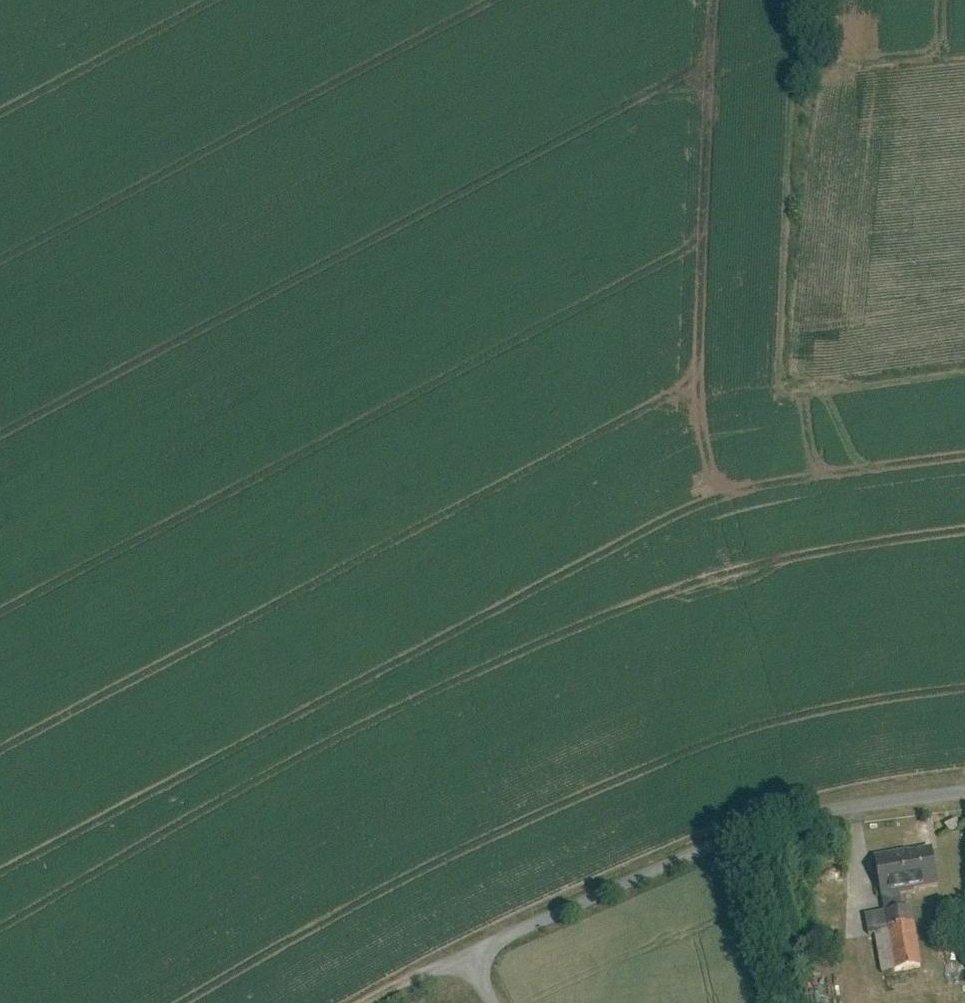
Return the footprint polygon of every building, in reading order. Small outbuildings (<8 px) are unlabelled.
[(936,882),(931,849),(877,857),(882,890),(936,882)] [(864,934),(871,932),(878,972),(921,964),(910,904),(860,913),(864,934)]
